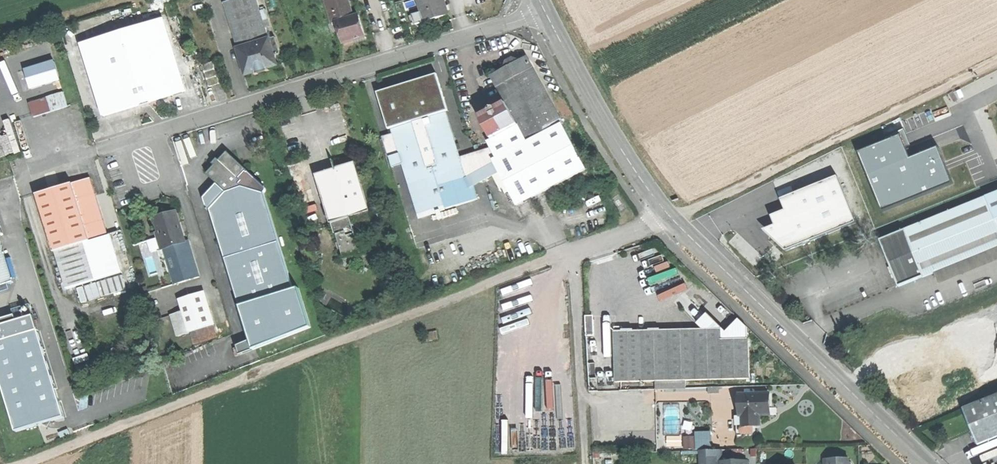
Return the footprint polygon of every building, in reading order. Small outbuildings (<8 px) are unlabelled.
[(224,4),(238,50),(269,40),(256,0),(236,0),(224,4)] [(333,24),(337,23),(353,18),(348,0),(325,0),(333,24)] [(425,22),(440,18),(449,15),(445,0),(418,0),(425,22)] [(353,18),(337,23),(343,44),(356,40),(364,38),(357,17),(353,18)] [(164,18),(82,43),(104,113),(147,100),(185,89),(164,18)] [(269,40),(238,50),(246,76),(264,70),(277,67),(269,40)] [(498,75),(492,78),(498,89),(533,71),(528,60),(521,63),(514,60),(508,64),(506,71),(498,75)] [(55,61),(26,71),(32,91),(61,81),(55,61)] [(213,61),(202,64),(209,85),(219,82),(213,61)] [(533,71),(498,89),(506,104),(527,144),(562,125),(533,71)] [(409,83),(377,93),(389,130),(391,130),(412,123),(409,115),(420,111),(443,104),(446,114),(449,114),(437,74),(409,83)] [(65,94),(48,99),(52,113),(69,108),(65,94)] [(443,104),(420,111),(423,120),(412,123),(391,130),(393,135),(399,154),(403,166),(419,216),(443,208),(446,209),(478,200),(474,187),(461,159),(446,114),(443,104)] [(506,104),(480,118),(492,141),(487,144),(491,150),(497,161),(527,144),(506,104)] [(420,111),(409,115),(412,123),(423,120),(420,111)] [(527,144),(497,161),(493,163),(498,172),(517,206),(586,170),(562,125),(527,144)] [(859,152),(883,211),(953,183),(938,148),(910,160),(906,148),(911,146),(906,133),(904,130),(899,132),(899,133),(900,133),(901,136),(859,152)] [(388,158),(390,157),(399,154),(393,135),(382,138),(388,158)] [(491,150),(461,159),(474,187),(498,172),(493,163),(497,161),(491,150)] [(226,193),(238,185),(241,181),(238,179),(246,170),(227,153),(220,160),(215,166),(207,174),(226,193)] [(393,169),(403,166),(399,154),(390,157),(393,169)] [(332,162),(334,170),(358,163),(356,156),(345,159),(333,163),(333,162),(332,162)] [(331,224),(352,218),(369,213),(359,177),(362,176),(358,163),(334,170),(317,175),(331,224)] [(265,188),(246,170),(238,179),(241,181),(238,185),(264,194),(265,192),(265,188)] [(837,176),(781,199),(785,211),(772,216),(776,225),(770,227),(769,235),(786,251),(856,222),(837,176)] [(90,179),(72,185),(90,243),(108,237),(98,206),(90,179)] [(72,185),(36,195),(54,254),(54,253),(83,245),(90,243),(72,185)] [(264,194),(238,185),(226,193),(210,210),(225,260),(279,243),(264,194)] [(985,198),(996,227),(996,193),(985,198)] [(903,231),(922,277),(923,278),(996,248),(996,227),(985,198),(903,230),(903,231)] [(162,249),(164,249),(184,242),(175,213),(165,216),(154,219),(160,237),(158,238),(162,249)] [(352,218),(331,224),(334,234),(336,233),(343,258),(360,253),(360,254),(361,253),(353,228),(355,227),(352,218)] [(903,231),(881,240),(891,266),(896,277),(899,286),(922,277),(903,231)] [(13,282),(0,241),(0,286),(13,282)] [(188,241),(184,242),(164,249),(175,285),(199,277),(188,241)] [(279,243),(225,260),(239,308),(293,291),(279,243)] [(83,245),(54,253),(66,291),(95,282),(83,245)] [(298,290),(293,291),(239,308),(249,341),(252,350),(310,329),(298,290)] [(204,292),(180,300),(184,311),(171,315),(178,337),(214,325),(204,292)] [(697,323),(704,329),(721,329),(722,339),(748,339),(748,327),(737,317),(726,329),(706,311),(697,323)] [(676,329),(615,331),(617,382),(749,378),(748,339),(722,339),(721,329),(704,329),(676,329)] [(0,341),(0,380),(13,422),(13,432),(41,424),(46,428),(49,422),(62,418),(60,403),(38,330),(0,341)] [(238,355),(252,350),(249,341),(236,347),(238,355)] [(770,394),(740,395),(740,416),(743,416),(743,426),(737,426),(738,435),(754,435),(754,426),(760,426),(760,416),(771,415),(770,394)] [(965,410),(972,427),(979,445),(996,438),(996,397),(965,410)] [(700,451),(700,463),(722,463),(722,462),(719,462),(719,458),(708,458),(707,451),(700,451)]
